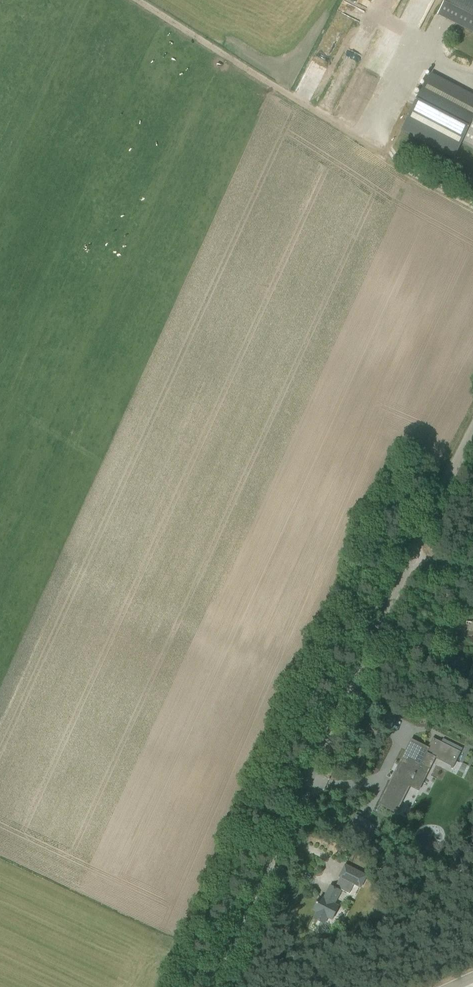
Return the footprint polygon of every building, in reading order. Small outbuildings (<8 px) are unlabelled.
[(437,16),(472,34),(472,0),(445,0),(437,16)] [(382,45),(362,79),(372,85),(392,51),(382,45)] [(431,73),(402,130),(454,157),(462,141),(472,147),(472,95),(431,73)] [(432,755),(431,756),(453,767),(461,752),(433,738),(428,748),(412,740),(380,804),(397,813),(410,787),(419,791),(430,768),(421,764),(427,752),(432,755)] [(356,814),(347,834),(369,845),(374,836),(360,829),(365,819),(358,816),(359,815),(356,814)] [(340,878),(336,887),(349,894),(354,885),(361,888),(367,875),(345,864),(338,877),(340,878)] [(313,910),(317,912),(314,918),(324,924),(328,917),(332,920),(339,906),(335,904),(341,891),(330,885),(324,898),(320,897),(313,910)]
